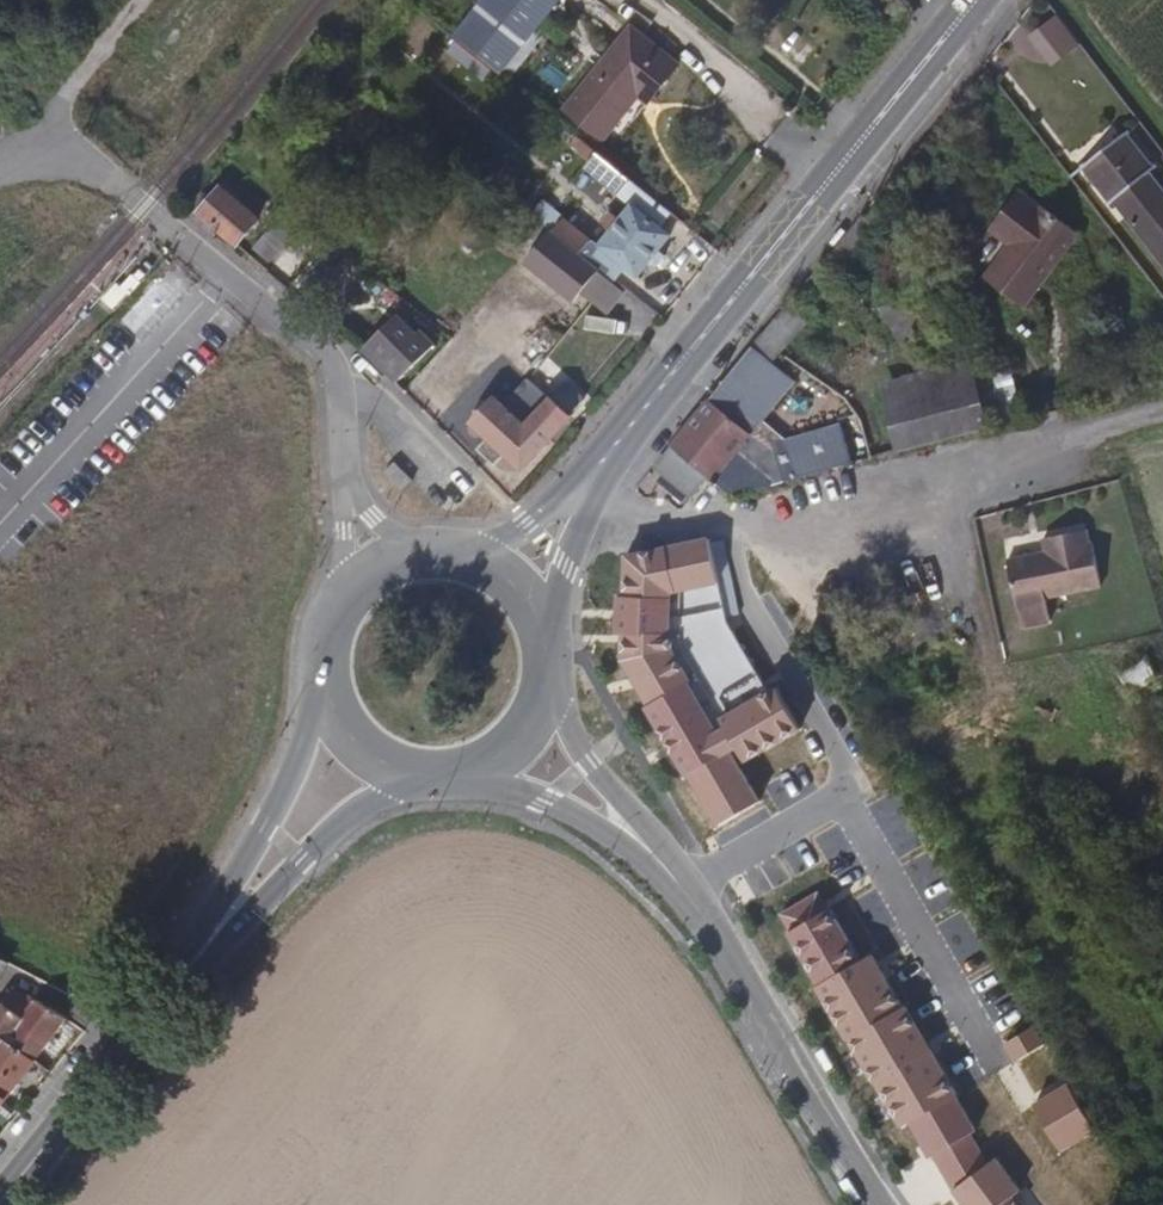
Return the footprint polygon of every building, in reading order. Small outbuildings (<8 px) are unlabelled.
[(560,2),(558,0),(485,0),(456,36),(502,73),(560,2)] [(1056,17),(1028,38),(1050,67),(1079,46),(1056,17)] [(649,103),(679,67),(633,30),(591,80),(567,111),(590,128),(625,84),(649,103)] [(1155,173),(1160,169),(1162,166),(1162,164),(1136,127),(1091,163),(1117,197),(1123,198),(1130,192),(1142,207),(1135,213),(1162,250),(1162,184),(1155,173)] [(598,153),(574,134),(566,147),(590,165),(598,153)] [(670,243),(661,235),(675,216),(598,153),(590,165),(593,169),(589,177),(619,200),(626,191),(650,210),(644,220),(635,212),(628,223),(614,213),(607,225),(617,231),(608,247),(632,269),(643,278),(670,243)] [(1160,169),(1155,173),(1162,184),(1162,173),(1160,169)] [(235,246),(262,214),(219,179),(193,211),(235,246)] [(1029,304),(1088,234),(1032,188),(1000,225),(1019,242),(992,273),(1029,304)] [(650,210),(626,191),(619,200),(635,212),(644,220),(650,210)] [(1142,207),(1130,192),(1123,198),(1135,213),(1142,207)] [(565,225),(546,207),(537,219),(558,236),(565,225)] [(595,244),(568,221),(565,225),(558,236),(584,258),(595,244)] [(592,277),(547,239),(532,258),(577,298),(592,277)] [(632,269),(608,247),(598,240),(595,244),(584,258),(619,286),(632,269)] [(603,321),(619,300),(592,277),(577,298),(603,321)] [(806,332),(818,317),(797,299),(784,314),(806,332)] [(393,353),(409,334),(389,316),(363,347),(374,359),(398,385),(412,370),(393,353)] [(434,345),(414,326),(409,334),(393,353),(412,370),(434,345)] [(761,431),(741,412),(782,362),(761,343),(665,461),(691,484),(707,466),(738,490),(779,483),(744,452),(761,431)] [(1000,434),(986,376),(890,399),(902,458),(1000,434)] [(527,479),(577,409),(564,396),(555,409),(526,384),(500,417),(491,411),(472,435),(490,450),(481,462),(499,476),(507,465),(527,479)] [(781,477),(849,469),(843,427),(775,435),(781,477)] [(1093,572),(1082,529),(1079,526),(1074,513),(1031,524),(1034,538),(997,547),(1008,592),(1093,572)] [(70,1023),(35,1005),(28,1008),(3,998),(0,1003),(0,1044),(40,1063),(70,1023)] [(0,1044),(0,1084),(17,1093),(40,1063),(0,1044)] [(0,1084),(0,1114),(17,1093),(0,1084)] [(1066,1089),(1032,1108),(1058,1154),(1092,1135),(1066,1089)]
